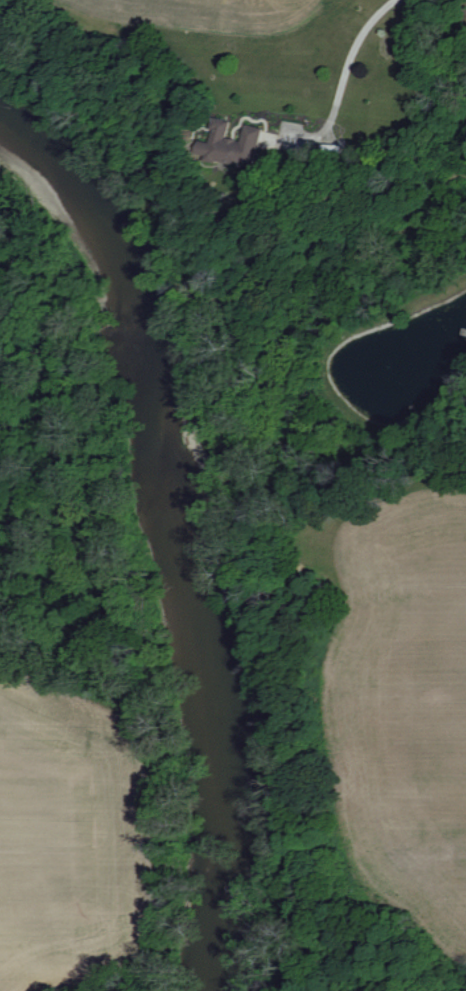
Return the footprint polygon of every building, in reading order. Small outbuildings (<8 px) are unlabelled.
[(245,124),(240,141),(225,137),(228,127),(214,123),(210,142),(200,140),(197,153),(206,155),(205,159),(249,169),(259,127),(245,124)]
